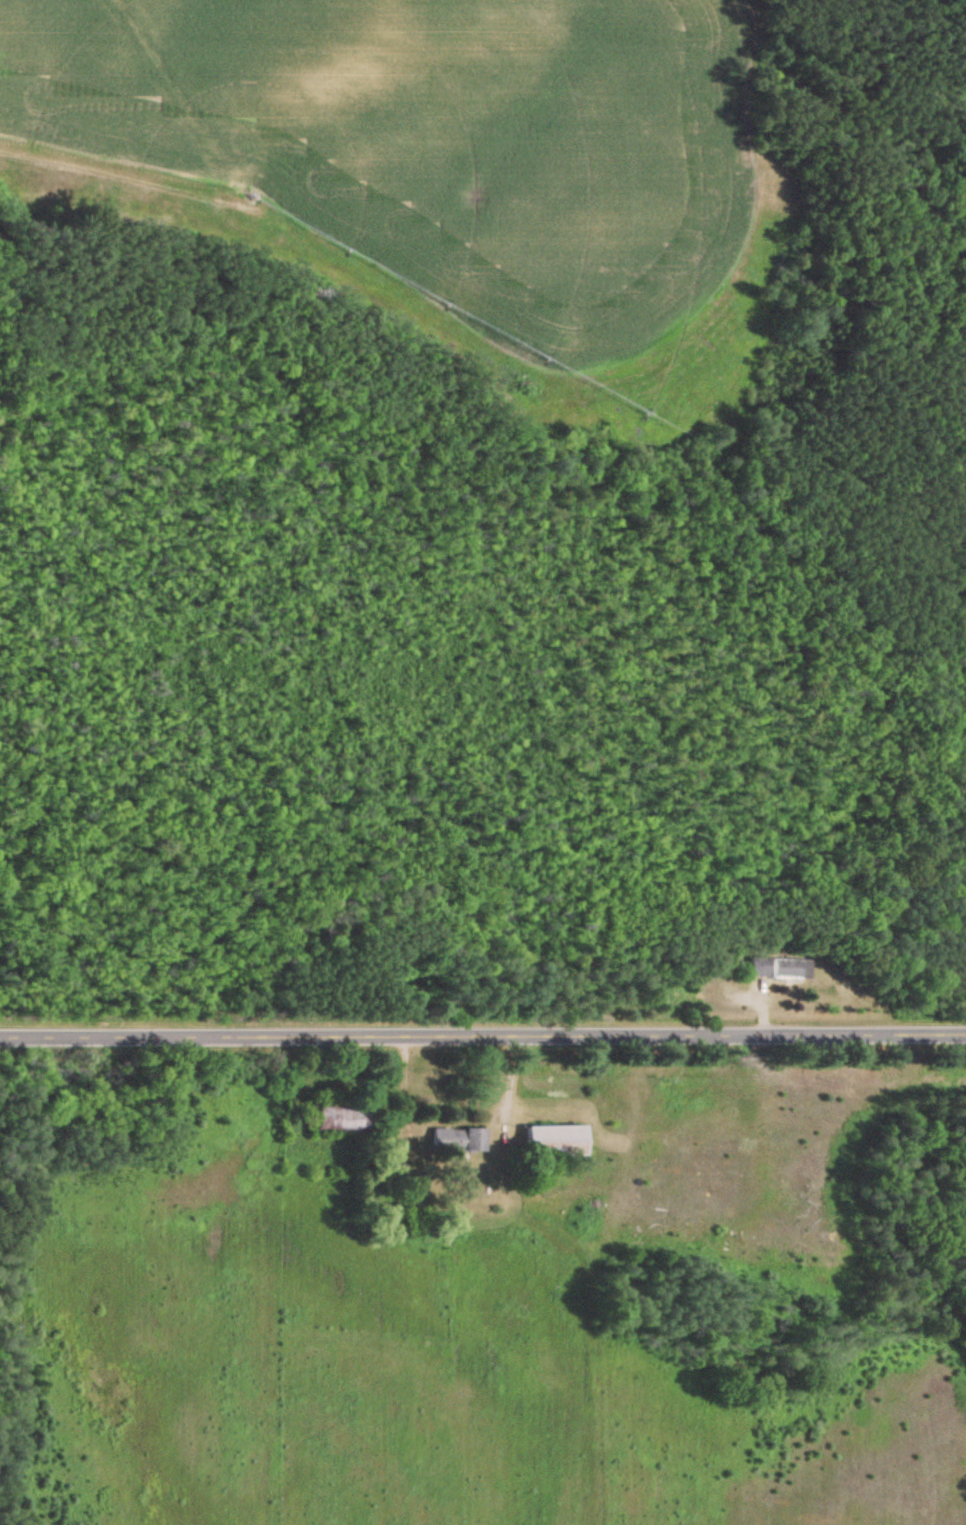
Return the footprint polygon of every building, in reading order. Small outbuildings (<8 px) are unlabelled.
[(767,977),(767,957),(749,957),(749,977),(767,977)] [(810,960),(772,959),(771,980),(810,980),(810,960)] [(312,1105),(312,1131),(368,1131),(368,1105),(312,1105)] [(582,1126),(523,1126),(523,1157),(582,1157),(582,1126)] [(481,1129),(429,1129),(429,1153),(481,1153),(481,1129)]
